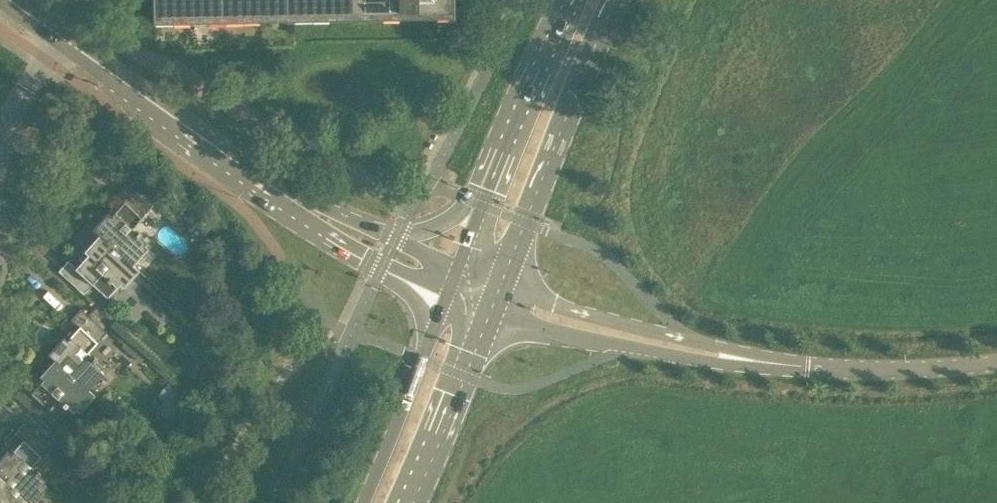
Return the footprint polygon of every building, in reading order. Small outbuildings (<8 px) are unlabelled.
[(154,20),(293,16),(451,13),(451,14),(452,14),(452,0),(153,0),(154,20)] [(92,228),(98,233),(132,264),(147,247),(143,244),(146,241),(131,227),(150,207),(125,184),(115,195),(123,202),(111,215),(107,212),(92,228)] [(138,270),(132,264),(98,233),(83,250),(86,254),(74,267),(66,260),(57,270),(83,293),(91,283),(107,298),(117,287),(116,286),(119,283),(123,286),(138,270)] [(92,310),(107,324),(111,327),(116,322),(106,313),(97,305),(92,310)] [(62,336),(46,353),(53,359),(54,358),(87,388),(102,372),(98,369),(101,366),(86,352),(105,332),(102,329),(107,324),(92,310),(87,316),(80,309),(70,319),(77,326),(65,339),(62,336)] [(144,357),(138,352),(134,357),(139,362),(144,357)] [(78,412),(94,395),(87,388),(54,358),(53,359),(38,375),(42,378),(30,392),(22,385),(13,395),(38,419),(57,398),(71,412),(75,408),(78,412)] [(169,383),(157,395),(163,401),(155,409),(172,425),(180,409),(179,408),(187,399),(169,383)] [(30,501),(45,485),(41,482),(44,478),(30,465),(48,445),(23,422),(14,433),(21,440),(10,452),(6,449),(0,455),(0,475),(30,501)] [(69,454),(75,448),(55,431),(49,437),(69,454)] [(69,455),(60,447),(55,453),(64,461),(69,455)] [(30,501),(0,475),(0,502),(32,502),(30,501)]
